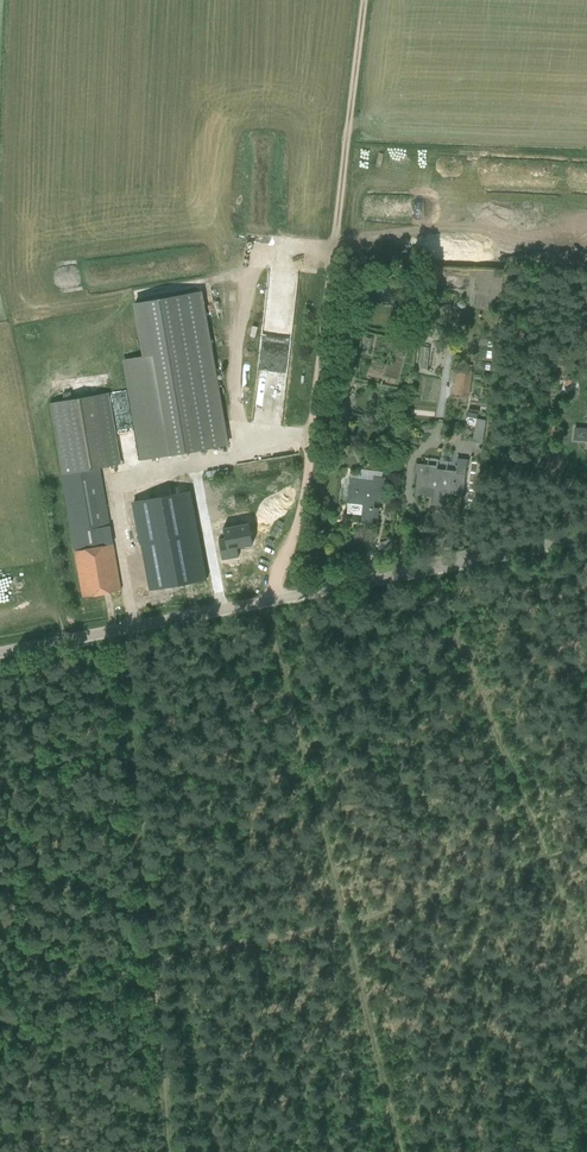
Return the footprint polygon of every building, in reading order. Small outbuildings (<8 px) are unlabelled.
[(266,299),(271,273),(264,271),(259,297),(266,299)] [(139,460),(228,443),(201,291),(134,302),(142,356),(124,359),(139,460)] [(395,337),(403,338),(404,326),(397,325),(395,337)] [(345,339),(355,341),(357,330),(346,328),(345,339)] [(363,346),(370,348),(372,338),(366,336),(363,346)] [(252,346),(246,424),(273,426),(279,348),(252,346)] [(417,368),(419,347),(412,346),(409,368),(417,368)] [(419,367),(427,368),(430,347),(421,346),(419,367)] [(454,392),(469,395),(473,370),(471,370),(472,364),(469,364),(468,370),(458,368),(457,369),(451,369),(449,385),(455,385),(454,392)] [(63,477),(100,471),(99,466),(121,462),(109,392),(72,398),(71,391),(64,393),(65,399),(50,403),(63,477)] [(472,440),(482,442),(485,419),(476,417),(472,440)] [(444,493),(463,495),(467,458),(457,457),(456,470),(437,468),(437,465),(416,462),(415,472),(417,473),(415,496),(425,497),(425,495),(432,496),(432,503),(443,505),(444,493)] [(361,521),(377,523),(379,507),(374,506),(375,500),(383,501),(386,477),(382,476),(383,470),(360,468),(359,474),(351,473),(350,477),(343,476),(340,500),(348,501),(347,512),(361,514),(361,521)] [(84,595),(120,589),(100,471),(63,477),(84,595)] [(135,587),(184,578),(180,558),(199,554),(188,493),(140,502),(141,509),(130,511),(132,522),(131,523),(134,541),(164,536),(166,550),(150,553),(150,551),(129,555),(135,587)]
